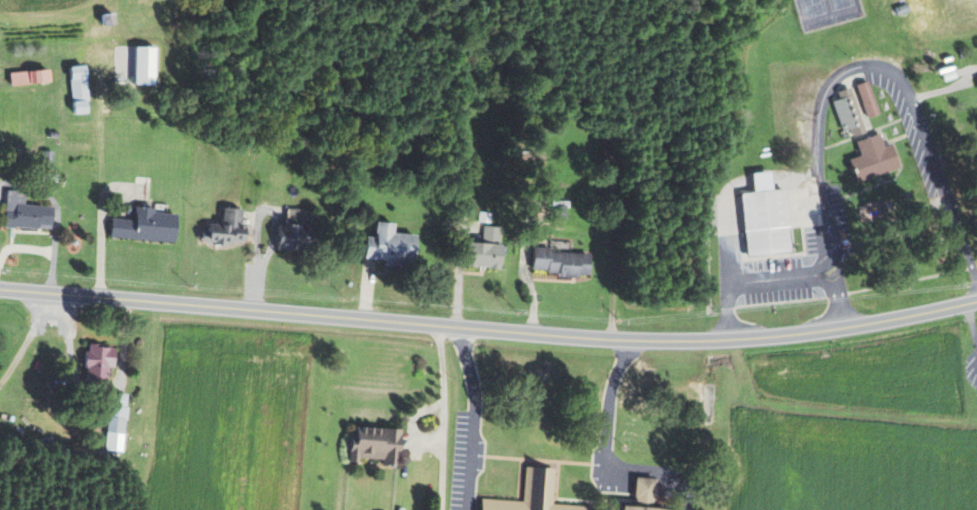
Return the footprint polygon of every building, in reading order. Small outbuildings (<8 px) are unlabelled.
[(91,113),(88,66),(72,67),(74,114),(91,113)] [(52,70),(11,72),(12,86),(52,84),(52,70)] [(868,118),(880,114),(869,81),(857,84),(868,118)] [(859,181),(902,167),(895,144),(887,147),(882,133),(868,137),(852,87),(838,92),(840,99),(833,101),(843,131),(853,128),(862,155),(851,159),(859,181)] [(744,191),(750,255),(793,251),(787,186),(744,191)] [(6,226),(53,229),(55,207),(26,204),(27,192),(8,190),(6,226)] [(113,219),(112,239),(179,242),(180,214),(157,213),(157,208),(137,207),(136,219),(113,219)] [(278,247),(311,252),(317,211),(289,207),(287,225),(281,224),(278,247)] [(245,209),(226,208),(225,224),(212,223),(211,232),(205,231),(204,242),(250,246),(251,225),(244,225),(245,209)] [(421,235),(396,234),(397,223),(379,222),(378,238),(367,237),(366,259),(386,259),(386,266),(407,267),(408,262),(420,262),(421,235)] [(504,270),(507,246),(500,245),(503,227),(485,225),(482,244),(473,242),(470,265),(504,270)] [(536,250),(535,273),(592,276),(593,252),(536,250)] [(87,383),(110,383),(110,368),(117,368),(117,346),(87,346),(87,383)] [(127,435),(129,394),(111,393),(110,434),(127,435)] [(405,427),(356,425),(354,461),(359,461),(359,457),(384,458),(384,463),(404,464),(405,427)] [(590,509),(591,505),(555,503),(557,467),(527,465),(525,500),(484,497),(484,509),(593,509),(590,509)] [(674,506),(657,505),(659,477),(638,476),(637,503),(627,503),(626,509),(674,509),(674,506)]
